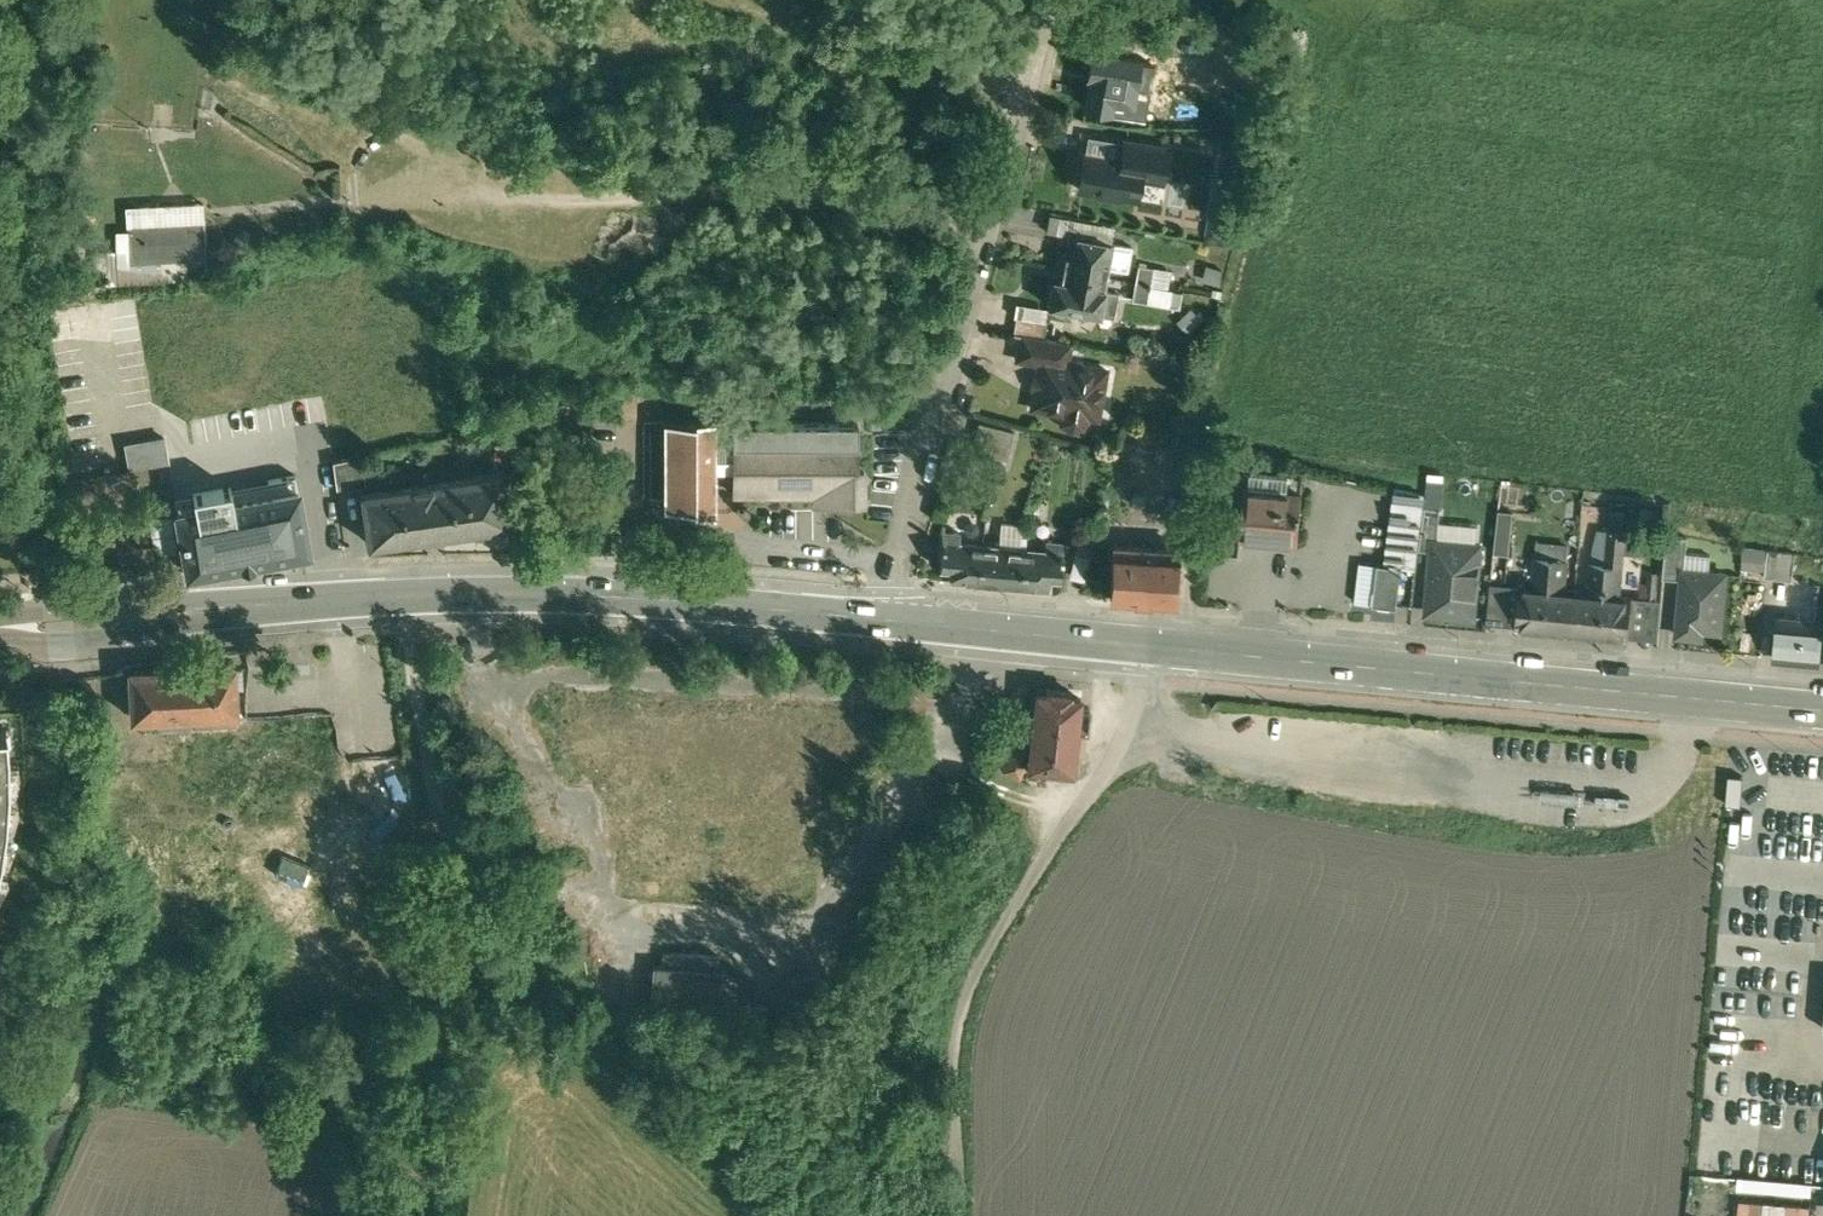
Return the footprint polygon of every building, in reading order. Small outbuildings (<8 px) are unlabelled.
[(1183,39),(1167,36),(1165,48),(1182,51),(1183,39)] [(1139,55),(1093,46),(1089,69),(1092,69),(1086,100),(1109,104),(1112,95),(1131,98),(1134,81),(1150,84),(1154,59),(1139,56),(1139,55)] [(1168,145),(1086,131),(1076,188),(1136,198),(1139,177),(1162,181),(1168,145)] [(126,205),(128,261),(204,259),(203,203),(126,205)] [(1113,239),(1070,231),(1066,247),(1064,246),(1061,262),(1071,264),(1070,266),(1107,273),(1110,260),(1111,260),(1111,258),(1115,254),(1116,248),(1114,244),(1114,241),(1113,241),(1113,239)] [(1153,263),(1139,261),(1136,278),(1150,281),(1153,263)] [(1107,273),(1070,266),(1071,264),(1061,262),(1060,267),(1063,268),(1060,276),(1055,275),(1050,301),(1074,305),(1074,306),(1077,307),(1080,311),(1089,313),(1093,310),(1096,311),(1097,310),(1101,310),(1107,273)] [(1150,281),(1136,278),(1133,296),(1146,298),(1150,281)] [(1071,339),(1022,330),(1018,355),(1040,360),(1042,354),(1068,358),(1071,339)] [(1068,358),(1042,354),(1040,360),(1032,404),(1062,409),(1062,412),(1062,414),(1064,419),(1068,422),(1073,424),(1075,425),(1078,424),(1083,422),(1086,418),(1088,414),(1098,416),(1107,366),(1068,358)] [(283,404),(258,409),(264,442),(253,444),(256,461),(266,459),(272,492),(298,488),(283,404)] [(969,415),(960,445),(1003,458),(1012,428),(969,415)] [(859,439),(734,439),(734,442),(717,442),(717,417),(664,417),(664,504),(685,504),(685,509),(717,514),(717,469),(734,469),(733,491),(829,491),(828,502),(864,503),(864,467),(854,467),(854,462),(859,462),(859,439)] [(859,420),(734,420),(734,439),(859,439),(859,420)] [(161,434),(119,439),(122,468),(164,462),(161,434)] [(1133,449),(1118,445),(1113,465),(1128,469),(1133,449)] [(361,453),(334,458),(338,484),(366,480),(361,453)] [(1307,469),(1225,462),(1218,548),(1234,549),(1235,546),(1240,542),(1243,542),(1244,528),(1300,533),(1303,508),(1304,501),(1303,501),(1307,469)] [(502,471),(363,491),(371,542),(510,522),(502,471)] [(1427,489),(1397,482),(1386,560),(1401,562),(1417,564),(1420,545),(1425,502),(1427,489)] [(272,492),(178,510),(189,570),(224,564),(225,566),(242,563),(242,564),(256,562),(255,561),(273,558),(273,556),(310,550),(299,488),(298,488),(272,492)] [(1168,502),(1135,499),(1133,520),(1167,522),(1168,502)] [(1442,504),(1425,502),(1420,545),(1435,546),(1436,537),(1439,537),(1442,504)] [(1508,547),(1508,505),(1493,505),(1492,547),(1508,547)] [(961,529),(944,527),(941,564),(951,565),(950,578),(976,580),(978,556),(983,556),(984,541),(960,539),(961,529)] [(1689,532),(1669,529),(1665,572),(1684,574),(1685,564),(1686,564),(1689,532)] [(1664,536),(1618,530),(1616,547),(1624,548),(1623,554),(1630,555),(1632,549),(1645,551),(1644,556),(1652,557),(1653,552),(1662,553),(1664,536)] [(629,531),(613,531),(613,539),(629,539),(629,531)] [(1045,547),(1021,545),(1019,566),(1024,566),(1023,584),(1050,586),(1051,575),(1060,576),(1063,539),(1046,537),(1045,547)] [(1439,537),(1436,537),(1435,546),(1430,607),(1474,611),(1481,541),(1439,537)] [(1021,545),(984,541),(983,556),(978,556),(976,580),(1023,584),(1024,566),(1019,566),(1021,545)] [(1183,547),(1113,542),(1110,592),(1180,596),(1183,547)] [(1797,549),(1771,545),(1768,568),(1793,572),(1797,549)] [(1537,552),(1534,582),(1522,580),(1518,620),(1546,623),(1553,553),(1537,552)] [(1569,555),(1553,553),(1546,623),(1574,626),(1577,586),(1566,585),(1569,555)] [(1592,557),(1589,587),(1577,586),(1574,626),(1601,629),(1608,559),(1592,557)] [(1396,603),(1401,562),(1386,560),(1378,559),(1373,600),(1396,603)] [(1634,592),(1621,590),(1624,560),(1608,559),(1601,629),(1630,631),(1634,592)] [(1686,564),(1685,564),(1684,574),(1679,629),(1703,632),(1703,624),(1722,626),(1727,568),(1686,564)] [(1822,579),(1804,578),(1800,615),(1818,616),(1822,579)] [(1780,613),(1776,651),(1820,656),(1822,625),(1822,617),(1818,616),(1800,615),(1780,613)] [(193,661),(189,666),(187,666),(182,662),(178,667),(165,667),(165,668),(131,669),(134,716),(136,716),(141,721),(145,715),(147,715),(152,720),(157,715),(158,715),(163,719),(168,714),(169,729),(188,728),(190,728),(190,725),(190,724),(238,722),(236,685),(243,685),(242,666),(235,667),(235,664),(209,665),(204,661),(200,666),(199,666),(193,661)] [(1070,683),(1047,682),(1045,687),(1035,687),(1032,723),(1031,746),(1029,762),(1070,766),(1074,725),(1086,726),(1088,706),(1077,704),(1078,689),(1071,689),(1070,683)] [(238,722),(190,725),(190,728),(188,728),(190,768),(199,767),(201,799),(216,798),(215,785),(324,777),(323,764),(328,764),(329,764),(334,763),(331,715),(320,716),(320,717),(238,722)] [(1023,723),(1002,764),(1017,772),(1031,746),(1032,723),(1023,723)] [(329,764),(328,764),(330,788),(304,790),(309,864),(410,857),(403,758),(329,764)] [(190,768),(147,771),(149,793),(165,819),(201,818),(201,799),(199,767),(190,768)] [(718,947),(664,943),(663,959),(655,958),(654,978),(723,981),(724,962),(717,961),(718,947)] [(654,978),(649,978),(648,1002),(729,1007),(731,982),(723,981),(654,978)] [(1740,1194),(1738,1215),(1809,1215),(1811,1200),(1740,1194)]
